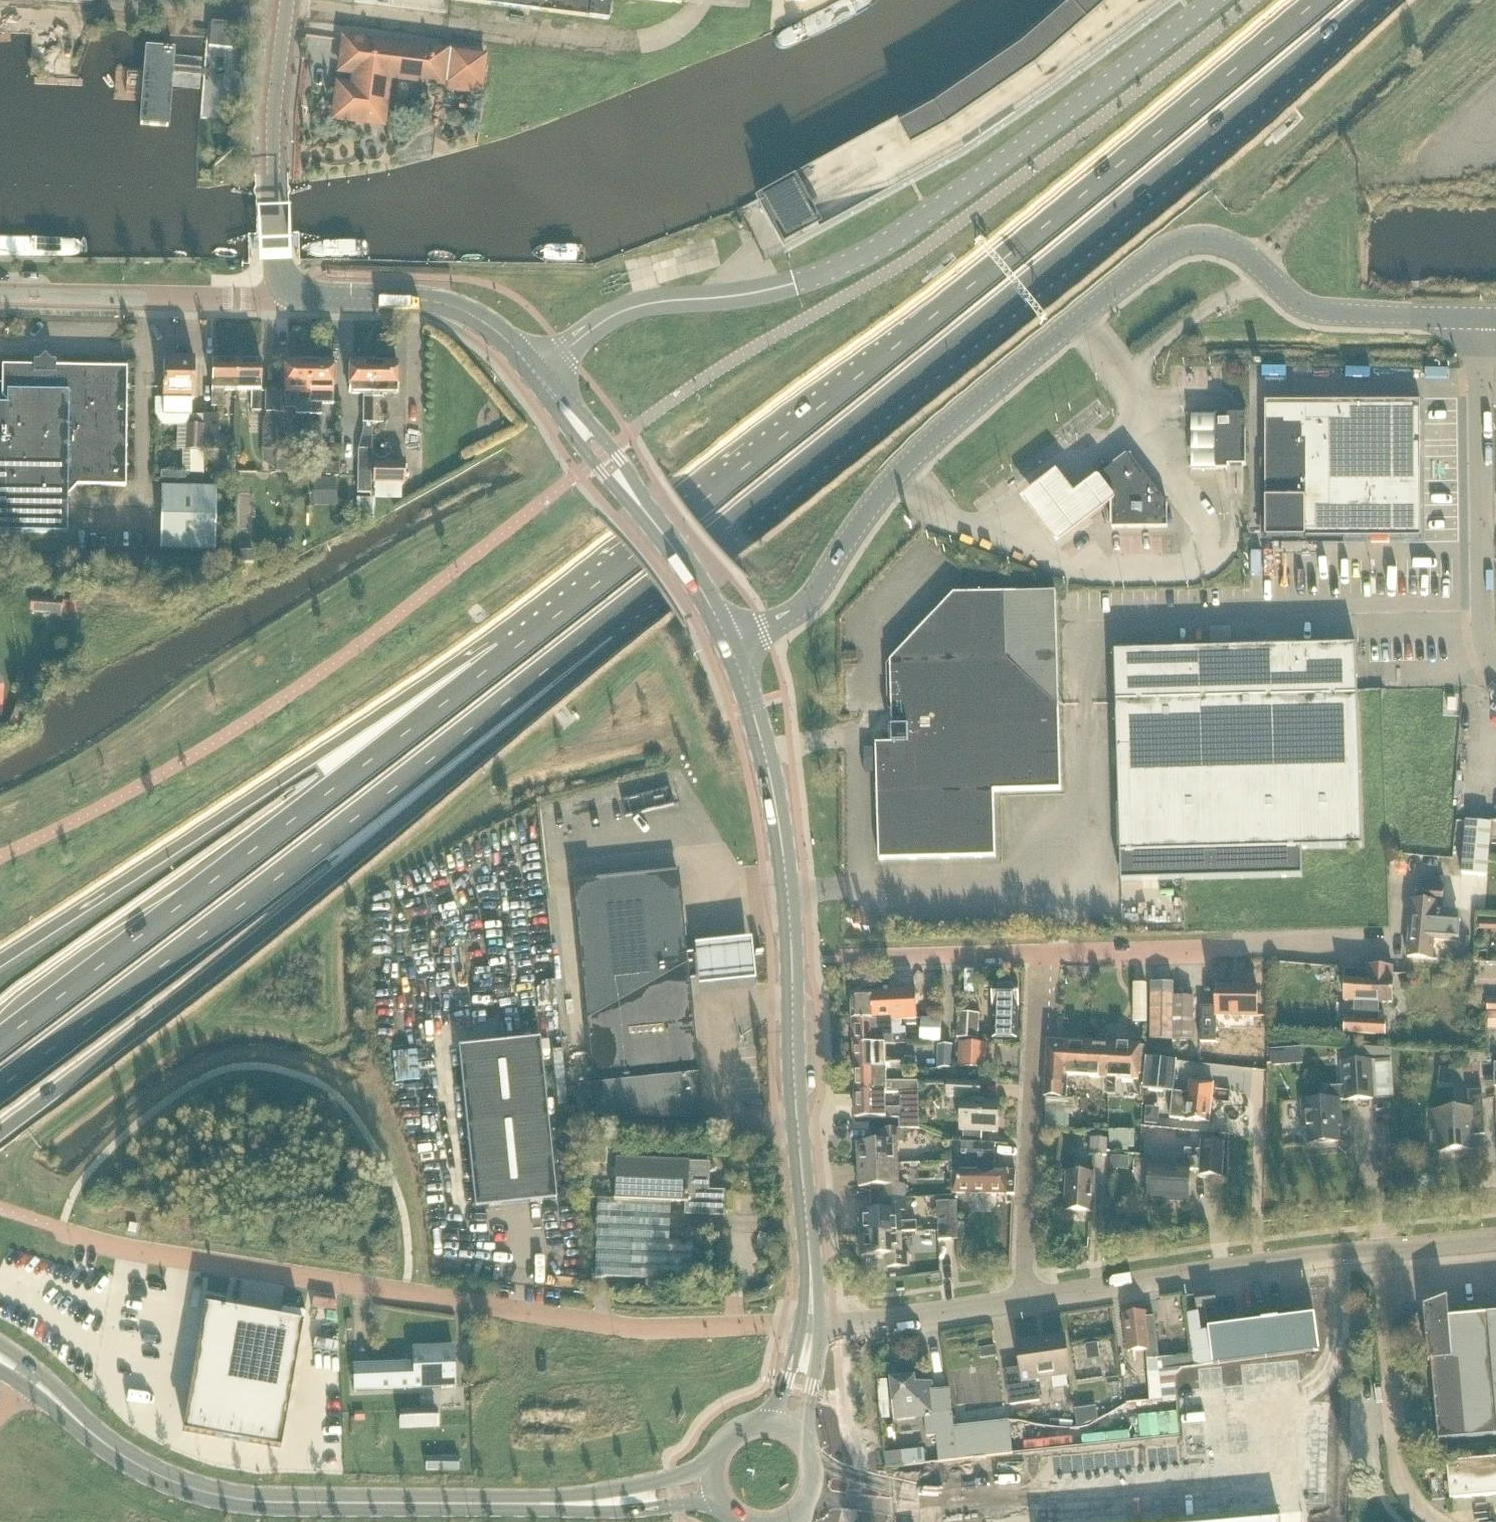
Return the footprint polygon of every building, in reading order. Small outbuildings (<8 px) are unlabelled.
[(447,5),(599,24),(602,0),(448,0),(447,5)] [(1020,46),(933,105),(758,200),(786,252),(965,155),(1049,97),(1181,0),(1072,0),(1020,46)] [(235,26),(211,24),(209,49),(233,51),(235,26)] [(181,128),(197,128),(199,72),(197,51),(193,35),(190,34),(182,51),(180,71),(181,128)] [(0,35),(0,163),(56,166),(61,78),(29,76),(31,37),(0,35)] [(445,54),(344,41),(340,73),(354,74),(354,76),(356,79),(355,86),(352,89),(341,87),(337,91),(334,120),(382,126),(386,93),(383,93),(385,79),(394,80),(398,83),(403,83),(407,81),(441,86),(445,54)] [(483,89),(487,60),(455,55),(451,85),(483,89)] [(8,406),(0,405),(0,533),(67,534),(68,486),(126,487),(128,369),(62,368),(62,363),(58,363),(55,360),(48,360),(45,363),(40,363),(40,368),(2,367),(2,398),(8,398),(8,406)] [(164,361),(164,400),(164,418),(190,418),(190,401),(195,401),(196,360),(164,361)] [(238,392),(239,361),(214,361),(213,407),(224,407),(224,391),(238,392)] [(263,361),(239,361),(238,392),(252,392),(252,411),(262,412),(263,361)] [(310,415),(310,362),(286,361),(286,393),(299,394),(299,396),(303,396),(303,402),(298,402),(297,415),(310,415)] [(323,416),(323,404),(333,404),(334,362),(310,362),(310,415),(323,416)] [(373,424),(375,363),(351,362),(350,395),(363,395),(363,424),(373,424)] [(399,363),(375,363),(373,424),(383,424),(384,395),(398,396),(399,363)] [(265,392),(265,420),(263,425),(263,450),(275,450),(275,414),(280,415),(281,392),(268,392),(265,392)] [(1266,539),(1421,539),(1421,403),(1266,404),(1266,539)] [(204,451),(205,451),(218,451),(218,415),(204,415),(204,426),(204,451)] [(1237,466),(1246,466),(1246,416),(1237,416),(1216,416),(1216,471),(1228,471),(1228,466),(1237,466)] [(371,496),(371,452),(372,425),(363,424),(362,438),(358,452),(357,495),(371,496)] [(186,451),(188,451),(203,451),(204,451),(204,426),(187,426),(186,451)] [(202,485),(203,451),(188,451),(187,485),(202,485)] [(1115,529),(1168,528),(1167,505),(1132,457),(1133,456),(1131,455),(1130,455),(1128,455),(1127,456),(1128,457),(1099,479),(1098,477),(1098,478),(1097,479),(1097,480),(1097,481),(1097,482),(1098,483),(1099,482),(1112,500),(1113,527),(1111,527),(1113,530),(1115,530),(1115,529)] [(308,475),(338,477),(339,465),(308,463),(308,475)] [(403,485),(404,465),(374,464),(373,484),(403,485)] [(1052,542),(1112,495),(1094,472),(1084,480),(1070,491),(1069,491),(1052,469),(1051,468),(1016,496),(1017,497),(1034,518),(1051,540),(1052,542)] [(161,487),(160,550),(215,552),(217,489),(161,487)] [(370,515),(371,500),(356,500),(355,514),(370,515)] [(253,555),(238,554),(238,566),(253,566),(253,555)] [(894,713),(895,744),(877,745),(880,861),(996,858),(994,792),(1061,791),(1056,592),(955,595),(891,663),(892,713),(894,713)] [(60,620),(62,601),(31,599),(30,613),(48,615),(48,619),(60,620)] [(1357,646),(1115,652),(1122,883),(1303,878),(1302,849),(1363,848),(1357,646)] [(1468,827),(1463,880),(1490,883),(1495,830),(1468,827)] [(688,980),(685,955),(677,873),(572,883),(597,1119),(703,1120),(688,980)] [(1418,888),(1417,902),(1444,904),(1445,890),(1418,888)] [(1436,921),(1437,905),(1413,903),(1408,958),(1432,961),(1434,941),(1458,944),(1460,924),(1436,921)] [(691,946),(695,985),(701,984),(722,982),(744,980),(750,980),(746,940),(741,941),(718,943),(697,945),(691,946)] [(693,954),(685,955),(688,980),(696,979),(693,954)] [(1344,1033),(1366,1034),(1370,973),(1346,971),(1345,1002),(1355,1002),(1355,1021),(1345,1021),(1344,1033)] [(1379,1003),(1393,1003),(1393,974),(1370,973),(1366,1034),(1386,1036),(1387,1022),(1378,1022),(1379,1003)] [(1193,1041),(1193,998),(1174,998),(1174,985),(1152,984),(1151,1040),(1193,1041)] [(1017,1012),(1017,985),(995,986),(994,1010),(1002,1010),(1001,1038),(1015,1038),(1017,1012)] [(1258,988),(1216,988),(1216,1008),(1200,1007),(1199,1043),(1215,1043),(1216,1017),(1257,1018),(1258,988)] [(851,994),(852,1019),(915,1019),(915,990),(851,994)] [(980,1019),(958,1017),(956,1043),(978,1045),(980,1019)] [(915,1019),(852,1019),(853,1044),(883,1044),(904,1044),(903,1033),(890,1033),(890,1024),(900,1024),(899,1019),(915,1019)] [(942,1020),(928,1019),(928,1041),(941,1041),(942,1020)] [(475,1209),(557,1201),(541,1041),(460,1049),(475,1209)] [(1061,1099),(1062,1077),(1106,1079),(1108,1045),(1062,1043),(1046,1042),(1044,1099),(1061,1099)] [(883,1044),(853,1044),(853,1069),(883,1069),(883,1068),(902,1068),(902,1067),(909,1067),(909,1057),(883,1058),(883,1044)] [(987,1047),(961,1045),(959,1071),(985,1073),(987,1047)] [(1115,1080),(1138,1081),(1139,1069),(1142,1070),(1143,1054),(1143,1047),(1108,1045),(1106,1079),(1106,1095),(1114,1095),(1115,1080)] [(950,1068),(951,1046),(938,1046),(937,1068),(950,1068)] [(1273,1048),(1272,1064),(1285,1065),(1286,1049),(1273,1048)] [(1392,1053),(1345,1050),(1345,1058),(1392,1061),(1392,1053)] [(1148,1060),(1145,1090),(1173,1093),(1174,1093),(1177,1063),(1148,1060)] [(1344,1087),(1327,1088),(1328,1102),(1304,1103),(1305,1129),(1309,1129),(1310,1145),(1338,1143),(1337,1127),(1341,1127),(1339,1102),(1373,1100),(1371,1062),(1343,1064),(1344,1087)] [(854,1092),(910,1091),(916,1091),(916,1081),(883,1082),(883,1069),(853,1069),(854,1092)] [(585,1119),(594,1118),(590,1070),(580,1071),(585,1119)] [(1440,1074),(1439,1088),(1451,1088),(1451,1074),(1440,1074)] [(1494,1088),(1494,1078),(1485,1078),(1485,1091),(1494,1091),(1494,1088)] [(995,1132),(996,1103),(981,1102),(981,1100),(976,1100),(977,1083),(945,1082),(944,1096),(960,1096),(959,1131),(995,1132)] [(1209,1124),(1213,1086),(1191,1083),(1190,1095),(1174,1093),(1173,1093),(1170,1119),(1186,1121),(1186,1122),(1209,1124)] [(1439,1131),(1441,1153),(1473,1151),(1472,1137),(1486,1136),(1483,1090),(1468,1091),(1469,1110),(1432,1113),(1433,1131),(1439,1131)] [(911,1115),(910,1091),(854,1092),(855,1118),(913,1117),(913,1115),(911,1115)] [(1112,1151),(1136,1152),(1136,1134),(1118,1133),(1117,1099),(1108,1099),(1112,1151)] [(1047,1105),(1046,1129),(1070,1130),(1071,1106),(1047,1105)] [(1156,1119),(1146,1118),(1146,1127),(1155,1128),(1156,1119)] [(856,1144),(857,1167),(897,1166),(896,1143),(902,1143),(901,1130),(880,1131),(881,1143),(856,1144)] [(982,1143),(982,1133),(963,1132),(963,1142),(982,1143)] [(1109,1136),(1091,1136),(1090,1159),(1108,1160),(1109,1136)] [(993,1144),(949,1142),(948,1162),(950,1162),(948,1192),(1012,1195),(1013,1171),(1004,1171),(1004,1170),(992,1169),(993,1144)] [(1189,1202),(1190,1171),(1200,1172),(1200,1176),(1221,1178),(1223,1146),(1202,1144),(1202,1152),(1185,1151),(1184,1170),(1151,1168),(1149,1200),(1189,1202)] [(1112,1159),(1111,1172),(1129,1173),(1130,1160),(1112,1159)] [(616,1200),(685,1203),(686,1203),(686,1209),(724,1211),(725,1193),(709,1192),(710,1164),(689,1163),(617,1160),(616,1200)] [(870,1200),(904,1199),(904,1185),(898,1186),(897,1166),(857,1167),(858,1188),(870,1187),(870,1200)] [(1066,1173),(1064,1212),(1094,1214),(1096,1175),(1066,1173)] [(871,1212),(859,1213),(859,1235),(899,1233),(899,1234),(917,1233),(916,1223),(899,1224),(899,1211),(905,1211),(904,1199),(870,1200),(871,1212)] [(595,1278),(631,1280),(691,1283),(692,1244),(668,1243),(670,1205),(597,1202),(594,1238),(597,1238),(595,1278)] [(937,1240),(950,1239),(948,1202),(935,1202),(937,1240)] [(900,1254),(899,1234),(899,1233),(859,1235),(860,1256),(885,1255),(886,1268),(907,1267),(906,1254),(900,1254)] [(1196,1297),(1197,1307),(1216,1305),(1215,1294),(1196,1297)] [(1488,1315),(1449,1319),(1447,1299),(1423,1307),(1427,1362),(1431,1362),(1437,1442),(1495,1437),(1495,1315),(1488,1315)] [(206,1302),(182,1428),(279,1446),(303,1320),(206,1302)] [(1157,1360),(1159,1359),(1154,1318),(1147,1319),(1147,1313),(1124,1316),(1128,1352),(1146,1350),(1149,1380),(1159,1379),(1157,1360)] [(1316,1319),(1209,1330),(1213,1366),(1320,1354),(1316,1319)] [(1070,1375),(1064,1337),(1017,1344),(1020,1369),(1004,1371),(1010,1406),(1039,1402),(1036,1380),(1070,1375)] [(1098,1345),(1086,1346),(1088,1363),(1101,1361),(1098,1345)] [(353,1366),(354,1392),(456,1388),(454,1346),(412,1348),(413,1363),(353,1366)] [(894,1420),(924,1417),(926,1436),(935,1435),(938,1461),(957,1459),(951,1412),(933,1414),(930,1382),(915,1383),(914,1377),(890,1379),(894,1420)] [(880,1420),(890,1420),(889,1404),(879,1405),(880,1420)] [(446,1427),(445,1409),(405,1410),(405,1428),(446,1427)] [(1096,1409),(1076,1413),(1079,1432),(1099,1423),(1096,1409)] [(930,1464),(929,1455),(905,1457),(906,1466),(930,1464)] [(1448,1464),(1451,1500),(1495,1496),(1495,1459),(1448,1464)]
